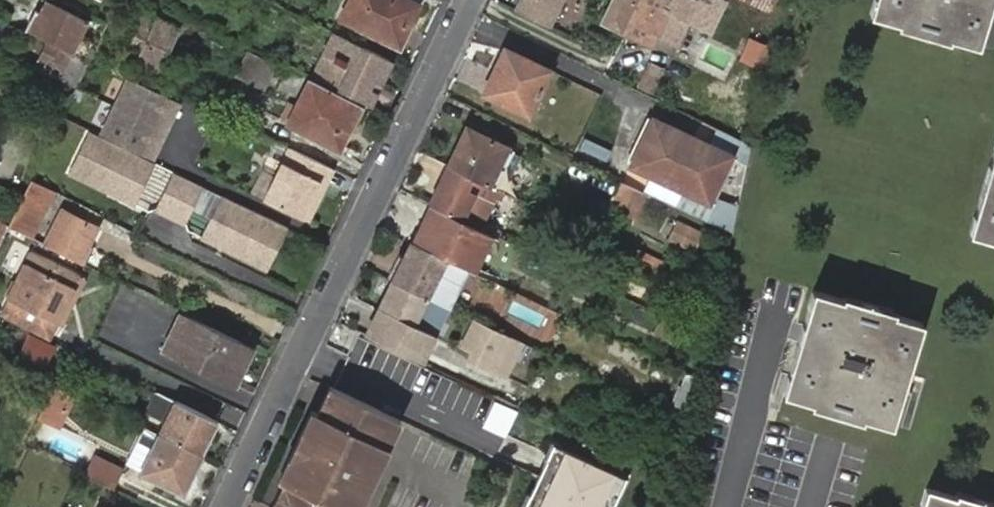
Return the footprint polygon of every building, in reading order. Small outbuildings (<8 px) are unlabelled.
[(401,50),(421,6),(408,0),(353,0),(342,22),(401,50)] [(567,0),(526,0),(521,11),(553,28),(567,0)] [(679,5),(670,0),(620,0),(609,23),(658,48),(679,5)] [(774,14),(781,0),(744,0),(774,14)] [(873,18),(900,26),(900,29),(951,44),(951,41),(980,50),(993,2),(993,0),(878,0),(873,18)] [(45,10),(38,22),(49,27),(55,15),(45,10)] [(144,14),(125,58),(157,74),(178,30),(144,14)] [(26,39),(26,41),(81,68),(89,51),(77,45),(84,29),(55,15),(49,27),(38,22),(30,18),(22,37),(26,39)] [(346,39),(337,35),(327,57),(336,61),(346,39)] [(383,83),(393,62),(346,39),(336,61),(327,57),(316,80),(342,93),(343,90),(373,104),(378,94),(369,90),(375,80),(383,83)] [(81,68),(26,41),(17,60),(40,71),(38,76),(59,85),(51,102),(64,108),(76,85),(83,69),(81,68)] [(532,116),(554,71),(508,50),(486,94),(532,116)] [(657,64),(646,88),(661,95),(671,72),(657,64)] [(156,162),(182,107),(127,80),(100,135),(156,162)] [(369,90),(378,94),(383,83),(375,80),(369,90)] [(341,95),(312,81),(291,127),(341,151),(363,106),(341,95)] [(227,115),(198,101),(192,113),(221,127),(227,115)] [(363,106),(341,151),(347,154),(369,109),(363,106)] [(655,175),(712,203),(734,159),(742,163),(753,169),(757,148),(724,132),(715,150),(657,121),(635,165),(655,175)] [(469,128),(459,150),(467,153),(477,132),(469,128)] [(156,162),(89,130),(69,172),(136,204),(156,162)] [(459,150),(452,165),(493,185),(510,148),(477,132),(467,153),(459,150)] [(313,221),(331,184),(324,181),(332,165),(295,148),(270,201),(313,221)] [(493,185),(500,188),(517,152),(510,148),(493,185)] [(968,235),(993,242),(993,151),(968,235)] [(331,184),(339,169),(332,165),(324,181),(331,184)] [(502,200),(507,191),(500,188),(493,185),(452,165),(434,203),(480,226),(494,196),(502,200)] [(183,176),(174,171),(156,208),(186,222),(203,186),(183,176)] [(738,235),(742,218),(712,203),(655,175),(647,191),(738,235)] [(29,181),(17,207),(38,217),(51,191),(29,181)] [(633,219),(645,195),(620,183),(609,207),(633,219)] [(288,226),(221,195),(201,236),(268,268),(288,226)] [(470,269),(500,283),(502,278),(479,267),(496,233),(480,226),(434,203),(432,202),(413,241),(416,242),(470,269)] [(62,212),(47,246),(81,263),(97,228),(62,212)] [(691,253),(700,233),(673,220),(664,240),(691,253)] [(451,308),(470,269),(416,242),(396,282),(451,308)] [(66,304),(79,278),(29,253),(6,300),(25,310),(26,310),(60,327),(70,307),(66,304)] [(83,279),(79,278),(66,304),(70,307),(83,279)] [(451,308),(396,282),(370,337),(424,364),(451,308)] [(901,310),(847,294),(845,298),(818,290),(786,391),(814,401),(813,406),(864,422),(865,418),(893,427),(927,324),(900,316),(901,310)] [(60,327),(26,310),(19,325),(31,331),(53,342),(60,327)] [(167,354),(198,369),(206,354),(211,357),(204,372),(236,387),(256,347),(186,314),(167,354)] [(505,354),(512,338),(477,321),(465,347),(475,351),(470,360),(506,378),(515,360),(505,354)] [(31,331),(15,366),(40,378),(56,343),(53,342),(31,331)] [(206,354),(198,369),(204,372),(211,357),(206,354)] [(470,421),(483,394),(439,372),(425,399),(470,421)] [(69,392),(55,385),(38,419),(53,427),(69,392)] [(385,443),(398,417),(334,386),(322,411),(308,438),(313,441),(305,457),(301,454),(288,480),(295,484),(283,506),(354,506),(385,443)] [(217,422),(161,395),(156,406),(173,414),(163,435),(203,453),(217,422)] [(482,425),(504,429),(508,408),(487,404),(482,425)] [(313,441),(308,438),(322,411),(317,410),(284,478),(288,480),(301,454),(305,457),(313,441)] [(185,492),(203,453),(163,435),(147,427),(137,448),(153,455),(145,473),(185,492)] [(145,473),(153,455),(137,448),(129,466),(145,473)] [(557,452),(550,466),(531,506),(622,506),(632,487),(557,452)] [(95,458),(87,476),(114,489),(122,471),(95,458)] [(295,484),(288,480),(275,506),(283,506),(295,484)] [(958,491),(957,496),(928,487),(922,506),(993,506),(993,503),(958,491)]
